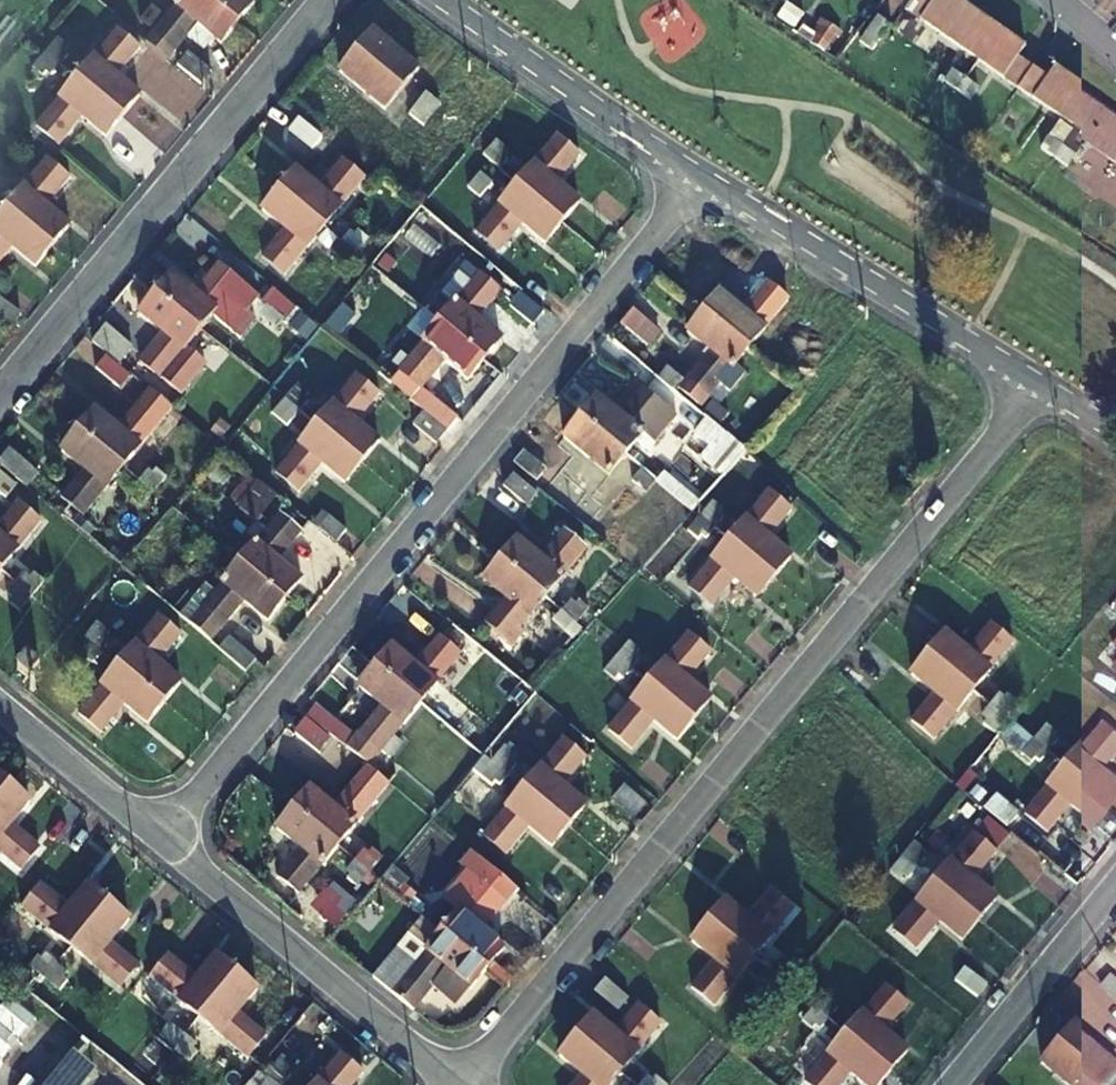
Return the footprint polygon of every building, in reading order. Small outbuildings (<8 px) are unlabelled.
[(238,25),(208,0),(185,0),(154,36),(175,54),(198,26),(221,45),(238,25)] [(238,25),(255,4),(250,0),(208,0),(238,25)] [(973,43),(994,15),(976,0),(918,0),(917,0),(973,43)] [(880,25),(900,39),(908,28),(889,13),(880,25)] [(985,108),(998,118),(1024,83),(1037,64),(1024,54),(1033,43),(994,15),(973,43),(1011,74),(985,108)] [(373,33),(359,50),(403,88),(418,99),(423,93),(410,81),(442,42),(421,25),(398,53),(373,33)] [(117,36),(79,81),(123,117),(139,98),(116,78),(137,53),(117,36)] [(64,41),(50,58),(64,69),(73,58),(68,53),(72,48),(64,41)] [(361,138),(403,88),(359,50),(340,73),(364,93),(341,122),(361,138)] [(56,78),(64,69),(50,58),(39,72),(47,78),(50,74),(56,78)] [(1054,76),(1037,64),(1024,83),(1080,125),(1100,96),(1062,66),(1054,76)] [(105,138),(123,117),(79,81),(39,128),(59,145),(82,119),(105,138)] [(165,93),(189,112),(199,99),(176,81),(165,93)] [(425,91),(423,93),(418,99),(432,111),(444,98),(434,89),(429,94),(425,91)] [(1100,96),(1080,125),(1115,154),(1115,109),(1100,96)] [(418,127),(432,111),(418,99),(408,111),(413,114),(408,120),(418,127)] [(331,133),(307,114),(296,127),(320,147),(331,133)] [(564,130),(519,185),(564,222),(579,204),(555,184),(585,148),(564,130)] [(296,172),(280,192),(325,230),(365,182),(363,180),(371,170),(352,153),(320,191),(296,172)] [(37,176),(8,211),(52,247),(69,226),(47,206),(67,181),(37,156),(27,168),(37,176)] [(546,245),(564,222),(519,185),(479,235),(500,253),(522,226),(546,245)] [(285,277),(325,230),(280,192),(263,212),(287,232),(264,260),(285,277)] [(52,247),(8,211),(0,220),(0,262),(11,248),(34,268),(52,247)] [(350,231),(340,242),(356,255),(369,239),(358,231),(355,234),(350,231)] [(344,270),(356,255),(340,242),(332,252),(337,256),(333,261),(344,270)] [(174,276),(157,295),(202,332),(241,286),(219,267),(196,295),(174,276)] [(519,269),(509,281),(537,303),(547,291),(519,269)] [(720,293),(704,313),(751,352),(805,286),(783,269),(745,313),(720,293)] [(480,277),(440,325),(484,362),(500,341),(477,323),(500,294),(480,277)] [(25,314),(35,302),(9,281),(0,291),(0,293),(25,314)] [(283,297),(305,315),(314,303),(292,285),(283,297)] [(262,306),(285,325),(295,312),(272,293),(262,306)] [(190,349),(203,333),(157,295),(141,316),(165,335),(142,363),(164,380),(183,395),(208,364),(190,349)] [(0,296),(0,318),(12,329),(24,316),(0,296)] [(511,309),(533,328),(543,316),(521,297),(511,309)] [(665,372),(657,380),(699,415),(751,352),(704,313),(687,334),(710,354),(683,386),(665,372)] [(422,345),(437,324),(423,314),(408,335),(422,345)] [(625,331),(645,347),(657,333),(637,317),(625,331)] [(468,381),(484,362),(440,325),(395,381),(416,399),(445,363),(468,381)] [(103,326),(90,343),(118,364),(131,347),(103,326)] [(97,371),(120,391),(131,378),(107,359),(97,371)] [(352,375),(313,422),(356,458),(372,438),(350,420),(373,393),(352,375)] [(281,396),(297,409),(304,401),(300,397),(305,391),(294,382),(281,396)] [(598,396),(580,419),(626,457),(639,441),(651,452),(679,417),(645,389),(622,416),(598,396)] [(78,432),(125,470),(176,409),(152,391),(118,432),(95,412),(78,432)] [(588,503),(626,457),(580,419),(565,437),(589,456),(567,484),(588,503)] [(340,477),(356,458),(313,422),(274,469),(295,487),(318,459),(340,477)] [(697,437),(735,467),(746,454),(708,422),(697,437)] [(125,470),(78,432),(61,453),(85,472),(62,500),(94,527),(109,509),(99,501),(125,470)] [(45,505),(57,489),(11,450),(0,463),(0,468),(45,505)] [(517,466),(539,484),(548,474),(525,455),(517,466)] [(654,480),(639,467),(630,478),(634,482),(631,487),(640,495),(654,480)] [(147,472),(139,482),(153,494),(167,478),(156,470),(152,475),(147,472)] [(141,509),(153,494),(139,482),(131,492),(135,495),(131,500),(141,509)] [(798,517),(809,505),(791,490),(781,501),(764,487),(753,500),(761,507),(730,544),(774,579),(791,558),(768,538),(792,511),(798,517)] [(280,500),(266,488),(245,513),(258,525),(280,500)] [(713,506),(702,519),(717,532),(724,523),(718,518),(722,514),(713,506)] [(3,572),(42,526),(19,507),(0,531),(0,569),(3,572)] [(70,514),(64,521),(81,534),(86,527),(70,514)] [(322,515),(313,527),(335,547),(346,534),(322,515)] [(707,544),(717,532),(702,519),(687,535),(697,544),(701,539),(707,544)] [(244,568),(288,605),(304,587),(281,568),(303,540),(282,523),(244,568)] [(517,542),(500,562),(545,599),(546,600),(585,552),(563,534),(540,561),(517,542)] [(774,579),(730,544),(680,605),(699,620),(733,579),(757,599),(774,579)] [(545,599),(500,562),(483,583),(505,601),(484,626),(511,649),(523,636),(518,631),(545,599)] [(288,605),(244,568),(196,626),(219,644),(248,608),(271,628),(288,605)] [(25,575),(17,584),(32,596),(43,582),(34,574),(29,579),(25,575)] [(18,612),(32,596),(17,584),(8,594),(13,598),(8,604),(18,612)] [(435,610),(404,596),(397,611),(428,625),(435,610)] [(574,623),(586,608),(577,600),(574,604),(569,600),(559,610),(574,623)] [(161,663),(193,623),(172,606),(119,670),(166,709),(187,684),(161,663)] [(945,635),(929,654),(974,691),(1012,644),(991,628),(969,654),(945,635)] [(690,636),(649,685),(693,721),(710,701),(687,682),(711,654),(690,636)] [(230,649),(250,665),(259,655),(240,638),(230,649)] [(392,649),(376,670),(419,706),(459,658),(438,641),(415,668),(392,649)] [(103,656),(90,644),(77,660),(87,668),(91,664),(95,667),(103,656)] [(632,647),(620,661),(635,673),(641,664),(637,660),(642,655),(632,647)] [(210,667),(233,686),(244,672),(221,654),(210,667)] [(947,724),(974,691),(929,654),(912,677),(934,695),(912,723),(942,748),(955,731),(947,724)] [(19,670),(31,680),(41,668),(34,663),(29,659),(19,670)] [(624,685),(635,673),(620,661),(607,677),(616,684),(619,680),(624,685)] [(151,728),(166,709),(119,670),(81,716),(104,735),(126,707),(151,728)] [(419,706),(376,670),(358,691),(381,710),(357,740),(315,706),(305,717),(367,767),(419,706)] [(675,741),(693,721),(649,685),(600,744),(621,762),(653,724),(675,741)] [(998,691),(988,703),(1004,716),(1018,699),(1007,690),(1002,695),(998,691)] [(992,728),(1004,716),(988,703),(980,711),(985,716),(983,720),(992,728)] [(1067,767),(1111,803),(1115,797),(1115,775),(1103,764),(1115,750),(1115,729),(1106,721),(1067,767)] [(294,735),(318,754),(326,743),(303,724),(294,735)] [(1052,728),(1038,744),(1052,755),(1062,744),(1058,740),(1061,735),(1052,728)] [(572,735),(524,793),(568,829),(586,808),(563,788),(592,753),(572,735)] [(1045,765),(1052,755),(1038,744),(1027,758),(1035,765),(1039,761),(1045,765)] [(481,775),(511,802),(525,786),(512,774),(522,764),(505,748),(481,775)] [(390,786),(367,767),(333,810),(309,790),(292,810),(338,848),(390,786)] [(1094,824),(1111,803),(1067,767),(1027,815),(1047,832),(1071,804),(1094,824)] [(973,773),(962,787),(986,807),(997,793),(973,773)] [(12,784),(0,774),(0,797),(12,784)] [(655,798),(633,779),(622,792),(644,811),(655,798)] [(12,784),(0,797),(0,851),(20,868),(38,845),(10,823),(30,798),(12,784)] [(551,849),(568,829),(524,793),(483,842),(505,860),(529,831),(551,849)] [(338,848),(292,810),(274,831),(298,852),(275,881),(296,898),(338,848)] [(58,849),(77,826),(64,816),(45,839),(58,849)] [(998,850),(1009,838),(988,820),(977,832),(998,850)] [(973,837),(934,886),(977,921),(995,900),(973,881),(994,855),(973,837)] [(1058,855),(1078,873),(1090,859),(1069,842),(1058,855)] [(916,847),(904,861),(919,874),(927,864),(922,859),(925,855),(916,847)] [(361,848),(352,859),(367,871),(380,856),(370,848),(366,852),(361,848)] [(355,886),(367,871),(352,859),(343,870),(348,873),(344,878),(355,886)] [(911,884),(919,874),(904,861),(893,875),(902,883),(906,879),(911,884)] [(477,891),(442,934),(487,970),(505,949),(483,930),(514,892),(492,874),(490,876),(474,863),(462,877),(477,891)] [(960,942),(977,921),(934,886),(896,933),(916,951),(938,925),(960,942)] [(18,912),(67,953),(105,908),(85,892),(65,915),(36,891),(18,912)] [(726,901),(710,920),(753,957),(792,910),(773,893),(749,921),(726,901)] [(342,899),(320,925),(332,934),(354,910),(342,899)] [(125,925),(105,908),(67,953),(115,993),(133,970),(106,949),(125,925)] [(714,1006),(753,957),(710,920),(692,943),(715,962),(693,988),(714,1006)] [(470,990),(487,970),(442,934),(408,976),(390,961),(378,975),(397,990),(396,991),(414,1006),(422,998),(423,999),(437,983),(459,1002),(470,990)] [(891,959),(907,971),(914,964),(898,951),(891,959)] [(153,978),(200,1017),(239,972),(219,956),(199,980),(171,957),(153,978)] [(28,970),(43,982),(54,968),(44,960),(40,965),(35,962),(28,970)] [(1115,988),(1115,962),(1114,960),(1101,975),(1115,988)] [(65,977),(54,968),(43,982),(58,994),(65,986),(60,982),(65,977)] [(258,989),(239,972),(200,1017),(230,1043),(222,1053),(238,1067),(266,1035),(238,1012),(258,989)] [(596,989),(619,1008),(629,996),(606,976),(596,989)] [(887,987),(846,1035),(890,1072),(907,1053),(883,1032),(907,1004),(887,987)] [(829,995),(816,1011),(831,1022),(841,1011),(837,1007),(840,1004),(829,995)] [(35,1026),(7,1003),(0,1012),(0,1070),(35,1026)] [(593,1016),(577,1037),(620,1073),(648,1040),(664,1053),(675,1040),(659,1027),(660,1025),(639,1008),(617,1035),(593,1016)] [(822,1033),(831,1022),(816,1011),(804,1025),(814,1033),(818,1029),(822,1033)] [(290,1040),(302,1051),(324,1025),(311,1016),(290,1040)] [(1061,1044),(1106,1081),(1115,1069),(1115,1025),(1101,1044),(1077,1024),(1061,1044)] [(169,1054),(185,1035),(178,1029),(162,1048),(169,1054)] [(890,1072),(846,1035),(807,1082),(810,1084),(839,1084),(849,1073),(864,1084),(880,1084),(890,1072)] [(620,1073),(577,1037),(561,1055),(583,1074),(574,1084),(610,1084),(620,1073)] [(1106,1081),(1061,1044),(1043,1065),(1066,1084),(1102,1084),(1106,1081)] [(317,1084),(353,1084),(370,1064),(349,1046),(317,1084)] [(269,1081),(274,1084),(291,1084),(294,1082),(287,1077),(291,1072),(283,1065),(269,1081)] [(231,1076),(223,1084),(243,1084),(231,1076)]
